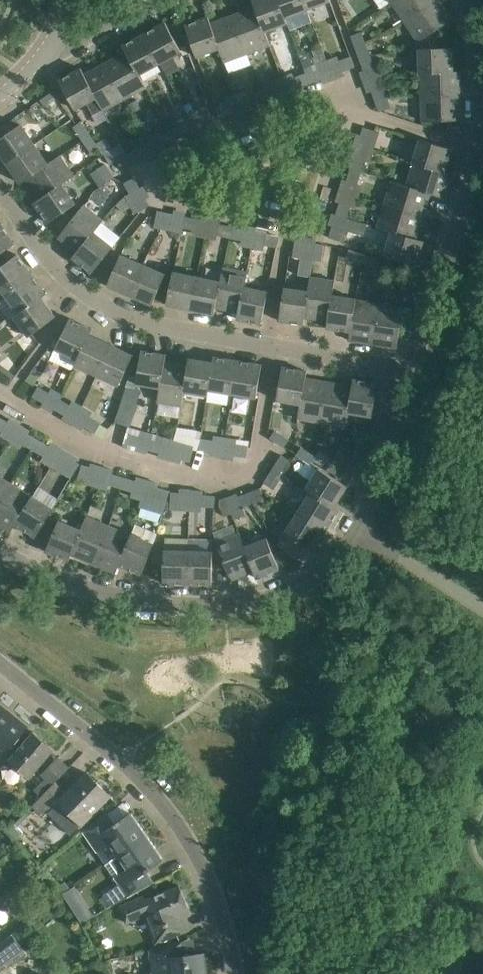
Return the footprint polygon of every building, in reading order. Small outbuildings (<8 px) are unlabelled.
[(286,17),(279,0),(253,0),(255,6),(266,32),(289,23),(286,17)] [(308,9),(305,0),(279,0),(286,17),(308,9)] [(331,0),(305,0),(308,9),(331,1),(331,0)] [(437,0),(393,0),(391,1),(392,2),(393,1),(406,21),(437,0)] [(441,0),(437,0),(406,21),(419,41),(453,19),(441,0)] [(271,45),(266,32),(255,6),(233,14),(248,54),(271,45)] [(225,63),(248,54),(233,14),(211,23),(219,49),(225,63)] [(219,49),(211,23),(209,16),(186,25),(198,57),(219,49)] [(183,52),(176,39),(166,22),(144,33),(161,64),(183,52)] [(356,47),(366,43),(362,31),(352,35),(356,47)] [(141,75),(161,64),(144,33),(123,45),(126,51),(141,75)] [(360,58),(371,54),(366,43),(356,47),(360,58)] [(420,72),(453,71),(453,47),(420,48),(420,72)] [(126,51),(106,62),(126,100),(148,88),(141,75),(126,51)] [(360,58),(364,69),(375,65),(371,54),(360,58)] [(344,70),(355,66),(351,56),(340,60),(344,70)] [(104,111),(126,100),(106,62),(85,74),(103,109),(104,111)] [(103,109),(85,74),(82,67),(60,79),(76,110),(88,104),(94,114),(103,109)] [(318,69),(307,73),(311,83),(322,79),(318,69)] [(422,96),(463,95),(462,70),(453,71),(420,72),(420,74),(421,74),(422,96)] [(299,88),(311,83),(307,73),(295,78),(299,88)] [(265,99),(277,95),(273,85),(261,89),(265,99)] [(376,101),(386,97),(383,86),(372,90),(376,101)] [(254,104),(265,99),(261,89),(250,93),(254,104)] [(46,106),(59,96),(55,90),(41,99),(46,106)] [(423,121),(448,120),(464,119),(463,95),(422,96),(423,121)] [(380,111),(390,107),(386,97),(376,101),(380,111)] [(137,100),(130,104),(135,112),(142,108),(137,100)] [(220,116),(232,112),(228,101),(216,106),(220,116)] [(214,118),(206,104),(199,108),(207,122),(214,118)] [(84,140),(91,135),(81,121),(74,126),(84,140)] [(33,140),(21,123),(0,138),(0,151),(8,163),(35,144),(33,140)] [(175,139),(186,134),(186,133),(181,124),(170,129),(175,139)] [(364,127),(361,135),(377,139),(380,131),(364,127)] [(165,145),(175,139),(170,129),(159,135),(157,131),(146,136),(156,155),(167,149),(165,145)] [(91,135),(84,140),(94,153),(100,149),(91,135)] [(453,148),(440,144),(420,138),(413,163),(414,163),(445,171),(453,148)] [(28,179),(49,163),(35,144),(8,163),(22,183),(28,179)] [(133,162),(144,157),(144,156),(139,147),(128,153),(133,162)] [(122,168),(133,162),(128,153),(117,158),(122,168)] [(75,176),(61,156),(61,155),(49,163),(28,179),(41,198),(63,184),(75,176)] [(351,168),(362,172),(365,160),(354,157),(351,168)] [(100,187),(114,177),(105,163),(91,173),(100,187)] [(454,174),(445,171),(414,163),(407,185),(431,193),(446,198),(454,174)] [(362,172),(351,168),(347,180),(358,183),(362,172)] [(141,187),(140,187),(135,177),(125,182),(131,193),(141,187)] [(431,193),(392,180),(385,204),(424,215),(431,193)] [(49,222),(65,211),(76,203),(63,184),(41,198),(35,202),(49,222)] [(150,205),(146,198),(131,206),(135,213),(150,205)] [(351,206),(340,202),(337,214),(348,217),(351,206)] [(104,220),(103,219),(84,204),(71,221),(59,236),(77,251),(95,231),(104,220)] [(417,238),(424,215),(385,204),(378,227),(391,232),(417,238)] [(163,228),(166,212),(158,210),(155,226),(163,228)] [(174,213),(172,213),(166,212),(163,228),(171,230),(174,213)] [(198,219),(186,216),(183,227),(196,229),(198,219)] [(12,246),(15,244),(2,222),(0,224),(0,253),(12,246)] [(233,226),(220,223),(218,234),(230,237),(233,226)] [(245,229),(233,226),(230,237),(242,240),(245,229)] [(340,240),(343,232),(332,228),(330,237),(340,240)] [(113,246),(98,234),(95,231),(77,251),(73,257),(92,272),(113,246)] [(424,240),(417,238),(391,232),(384,254),(417,264),(424,240)] [(280,236),(267,234),(264,250),(276,253),(280,236)] [(305,241),(296,240),(294,256),(302,258),(305,241)] [(322,261),(324,244),(316,243),(313,259),(322,261)] [(363,262),(365,254),(350,249),(347,258),(363,262)] [(0,267),(0,286),(6,293),(32,273),(18,254),(0,267)] [(130,294),(144,264),(121,254),(108,285),(130,294)] [(378,267),(380,259),(365,254),(363,262),(378,267)] [(153,304),(154,301),(166,273),(144,264),(130,294),(153,304)] [(249,273),(224,268),(221,281),(216,307),(239,312),(246,286),(249,273)] [(423,272),(418,270),(415,269),(410,285),(418,288),(423,272)] [(191,309),(197,276),(174,271),(167,304),(191,309)] [(10,320),(15,316),(33,303),(47,293),(32,273),(5,294),(7,297),(0,302),(0,307),(10,320)] [(221,281),(198,276),(197,276),(191,309),(215,314),(216,307),(221,281)] [(336,281),(312,277),(310,277),(308,291),(305,317),(328,320),(333,295),(336,281)] [(269,291),(249,287),(246,286),(239,312),(237,318),(262,324),(269,291)] [(308,291),(305,290),(285,287),(280,320),(304,324),(305,317),(308,291)] [(357,298),(356,298),(333,295),(328,320),(327,327),(351,331),(357,299),(357,298)] [(30,336),(33,333),(56,316),(42,297),(33,303),(15,316),(30,336)] [(374,343),(380,303),(357,299),(351,331),(349,340),(374,343)] [(404,306),(384,303),(380,303),(374,343),(398,347),(404,306)] [(78,359),(91,334),(93,329),(71,318),(56,348),(78,359)] [(97,375),(112,344),(91,334),(78,359),(75,364),(97,375)] [(119,385),(134,355),(112,344),(97,375),(119,385)] [(161,387),(166,361),(167,354),(142,350),(137,383),(161,387)] [(234,393),(238,360),(214,356),(213,362),(209,389),(234,393)] [(209,389),(213,362),(189,358),(188,365),(185,391),(208,395),(209,389)] [(257,397),(257,394),(262,364),(238,360),(234,393),(257,397)] [(185,391),(188,365),(166,361),(161,387),(158,401),(183,405),(185,391)] [(308,370),(307,370),(283,366),(277,399),(301,403),(306,377),(308,370)] [(16,376),(9,370),(6,374),(13,379),(16,376)] [(330,381),(329,381),(306,377),(301,403),(298,418),(323,422),(330,381)] [(378,383),(354,379),(354,378),(353,385),(349,412),(373,416),(378,383)] [(349,412),(353,385),(330,381),(323,422),(347,426),(349,412)] [(50,392),(39,386),(34,396),(44,402),(50,392)] [(127,387),(123,398),(137,403),(142,390),(136,387),(136,388),(127,387)] [(71,404),(60,398),(54,408),(65,414),(71,404)] [(0,416),(0,429),(3,431),(9,422),(0,416)] [(101,422),(91,416),(90,416),(85,425),(96,432),(101,422)] [(285,446),(289,439),(275,430),(271,437),(285,446)] [(140,435),(128,431),(125,442),(137,445),(140,435)] [(29,433),(23,443),(33,449),(39,439),(29,433)] [(163,441),(151,438),(148,449),(160,452),(163,441)] [(214,440),(201,438),(200,448),(212,451),(214,440)] [(50,445),(39,439),(33,449),(44,455),(50,445)] [(195,445),(187,442),(182,458),(190,461),(195,445)] [(249,445),(237,444),(235,455),(247,457),(249,445)] [(343,445),(335,459),(342,464),(351,450),(343,445)] [(302,447),(298,454),(312,463),(316,456),(302,447)] [(289,459),(282,454),(273,468),(280,473),(289,459)] [(70,457),(61,472),(72,477),(80,463),(70,457)] [(342,464),(335,459),(332,458),(326,467),(336,474),(342,464)] [(90,467),(82,464),(78,480),(86,483),(90,467)] [(272,487),(280,473),(273,468),(264,482),(272,487)] [(347,486),(330,475),(320,468),(306,490),(311,492),(335,506),(347,486)] [(124,477),(113,473),(109,484),(121,487),(124,477)] [(0,476),(0,504),(12,483),(0,476)] [(136,480),(124,477),(121,487),(133,491),(136,480)] [(13,484),(12,483),(0,504),(0,524),(11,531),(16,524),(32,496),(13,484)] [(166,489),(158,487),(154,503),(162,505),(166,489)] [(250,492),(254,502),(265,498),(261,487),(250,492)] [(180,492),(172,492),(171,508),(179,509),(180,492)] [(250,492),(238,496),(243,507),(254,502),(250,492)] [(340,509),(335,506),(311,492),(298,512),(327,530),(340,509)] [(216,495),(204,494),(203,506),(215,506),(216,495)] [(32,496),(16,524),(36,536),(54,508),(53,508),(33,495),(32,496)] [(232,512),(232,511),(226,497),(220,499),(220,504),(224,515),(232,512)] [(278,524),(286,529),(297,510),(289,505),(278,524)] [(314,550),(327,530),(298,512),(285,532),(314,550)] [(109,525),(86,516),(81,529),(72,554),(94,563),(109,525)] [(72,554),(81,529),(59,520),(46,550),(70,560),(72,554)] [(109,525),(94,563),(116,572),(120,564),(131,534),(109,525)] [(254,571),(245,546),(240,532),(217,541),(232,579),(254,571)] [(131,534),(120,564),(142,574),(150,555),(155,543),(131,534)] [(280,568),(273,549),(268,537),(245,546),(254,571),(257,577),(280,568)] [(188,583),(189,550),(165,550),(164,583),(188,583)] [(212,584),(213,564),(213,551),(189,550),(188,583),(212,584)] [(16,742),(29,726),(0,703),(0,746),(8,752),(16,742)] [(30,778),(42,764),(55,749),(34,731),(9,759),(30,778)] [(42,795),(56,782),(71,766),(59,755),(42,773),(46,777),(35,788),(42,795)] [(82,823),(96,808),(110,794),(87,772),(67,793),(56,782),(42,795),(33,804),(45,816),(60,800),(82,823)] [(118,856),(149,835),(132,811),(115,823),(107,812),(83,832),(97,852),(110,843),(118,855),(106,863),(106,864),(118,856)] [(112,906),(137,892),(155,882),(147,871),(165,859),(149,835),(118,856),(106,864),(115,876),(114,877),(119,883),(103,894),(112,906)] [(156,943),(171,937),(190,929),(185,916),(192,913),(180,885),(146,899),(145,895),(120,906),(127,922),(144,915),(156,943)] [(89,907),(77,915),(82,922),(95,915),(89,907)] [(10,966),(28,953),(13,933),(0,942),(0,973),(15,973),(10,966)] [(204,953),(176,956),(175,942),(156,948),(150,950),(152,973),(166,971),(167,973),(207,973),(204,953)] [(450,947),(442,973),(459,973),(466,952),(450,947)]
